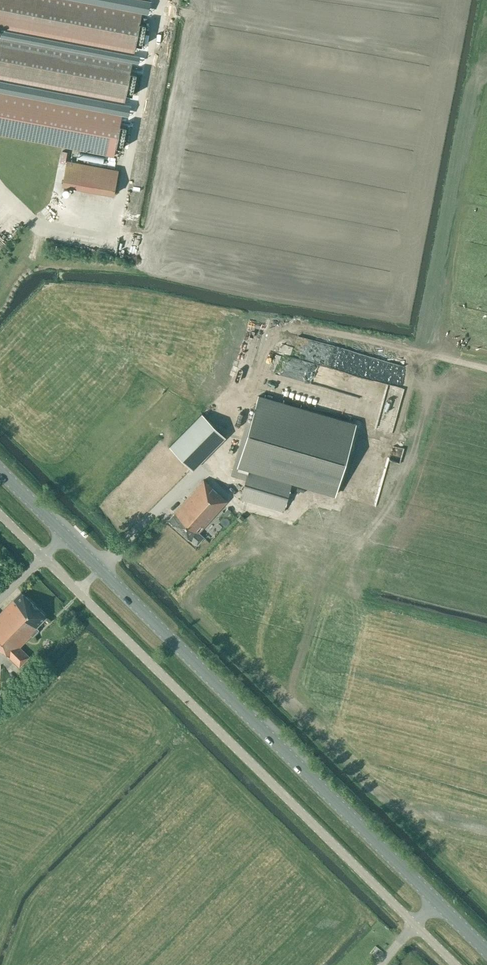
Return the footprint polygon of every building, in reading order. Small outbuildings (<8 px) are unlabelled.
[(71,0),(0,0),(0,28),(133,54),(136,42),(140,43),(144,26),(139,25),(141,13),(71,0)] [(124,103),(126,90),(131,91),(134,75),(129,74),(132,63),(0,38),(0,79),(124,103)] [(114,156),(117,140),(122,141),(124,132),(119,131),(121,116),(0,92),(0,134),(114,156)] [(118,170),(67,161),(62,184),(113,194),(118,170)] [(218,397),(222,402),(233,393),(230,388),(218,397)] [(226,436),(202,413),(169,446),(192,470),(226,436)] [(365,415),(364,421),(375,424),(377,417),(365,415)] [(249,469),(292,481),(334,494),(343,462),(247,434),(238,466),(249,469)] [(283,511),(292,481),(249,469),(240,499),(283,511)] [(227,501),(203,480),(174,512),(174,513),(168,519),(191,540),(191,539),(197,544),(203,537),(199,532),(227,501)] [(230,517),(226,522),(233,527),(236,522),(230,517)] [(1,652),(3,650),(9,657),(19,666),(29,656),(19,647),(31,634),(32,635),(38,629),(36,627),(46,616),(21,591),(0,613),(0,651),(1,652)]
